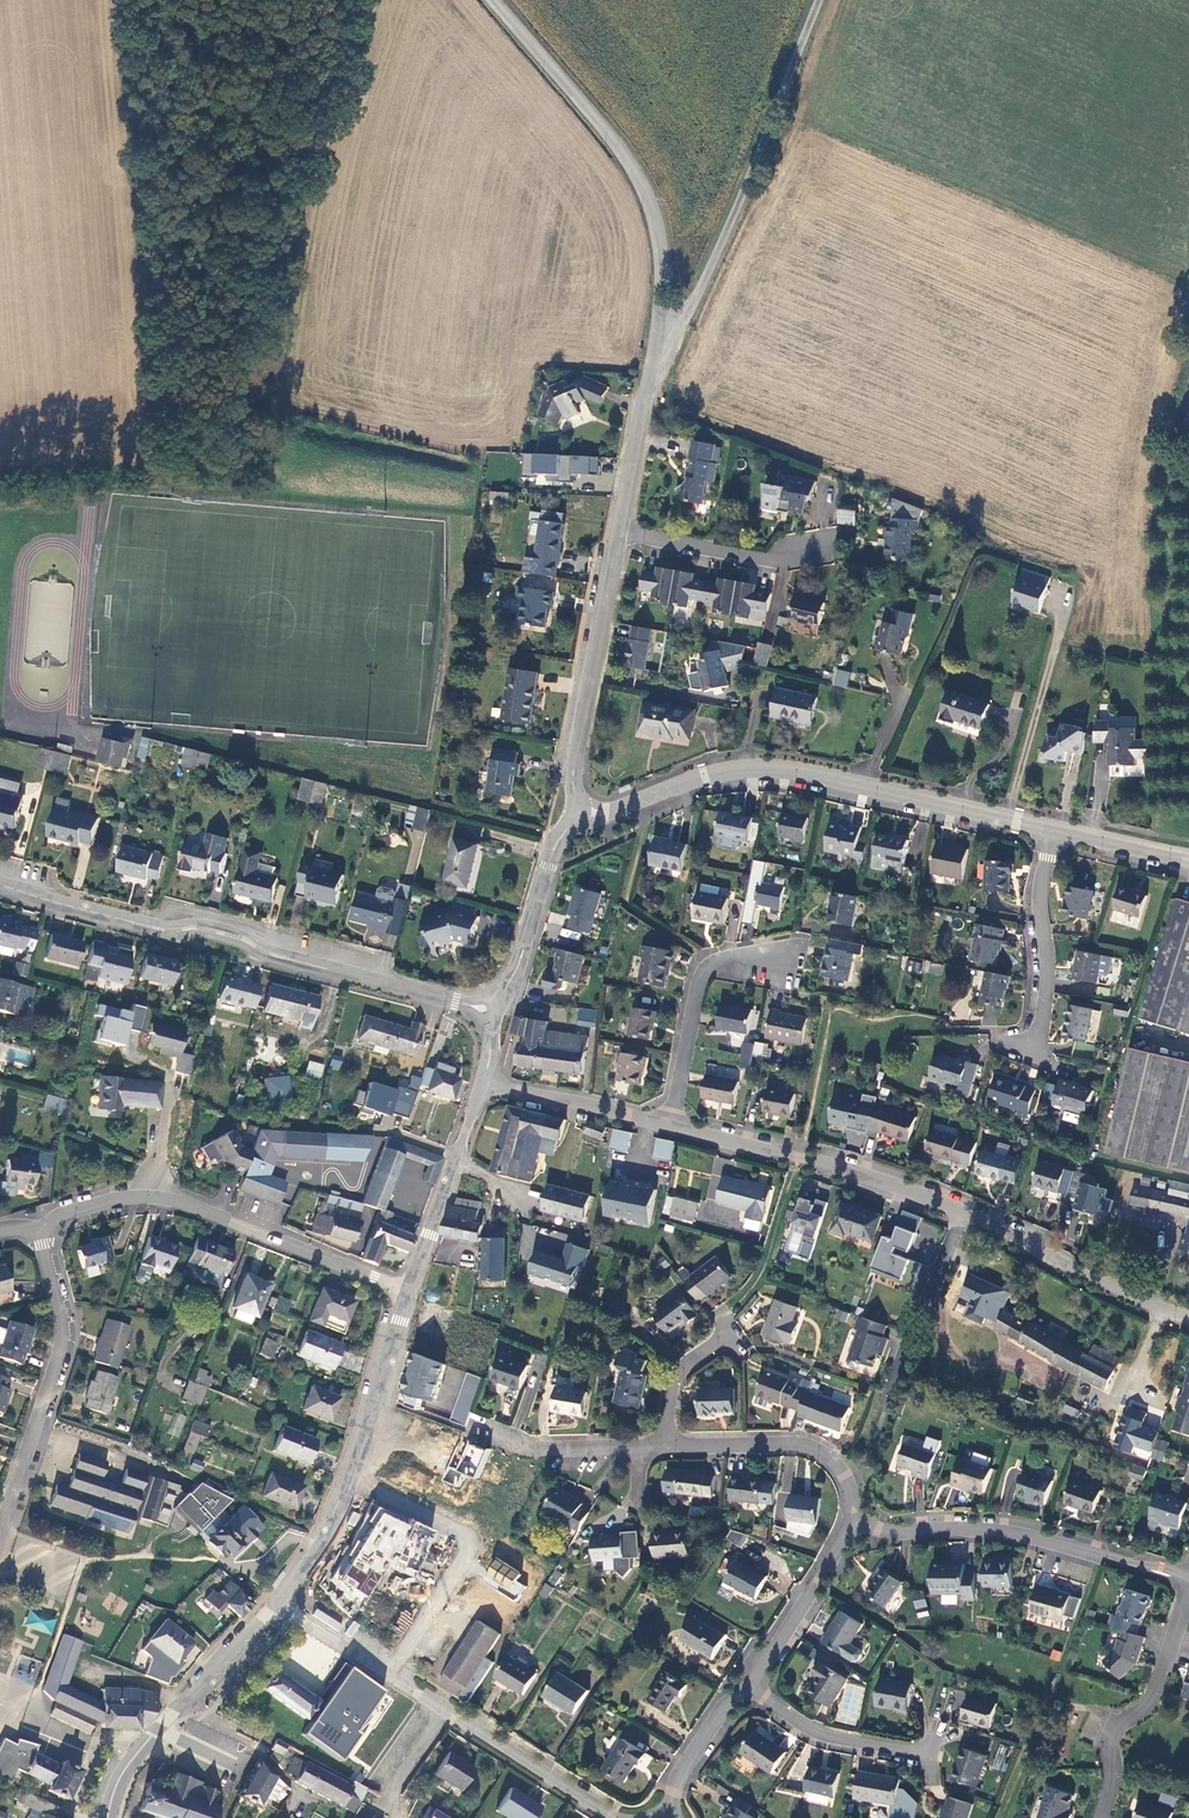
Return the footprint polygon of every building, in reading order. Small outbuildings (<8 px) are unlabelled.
[(606,388),(586,381),(585,384),(569,384),(566,378),(552,388),(543,413),(564,421),(567,411),(571,417),(583,413),(580,403),(588,401),(587,396),(602,401),(606,388)] [(717,446),(697,442),(693,465),(695,466),(694,471),(690,470),(689,478),(690,478),(690,481),(679,487),(687,494),(686,500),(707,504),(710,484),(716,485),(719,466),(713,465),(717,446)] [(598,456),(522,453),(521,475),(538,476),(538,480),(569,482),(570,473),(597,474),(598,456)] [(517,479),(519,466),(496,463),(495,476),(517,479)] [(785,511),(786,508),(806,512),(809,495),(814,496),(817,483),(791,479),(792,475),(782,474),(779,487),(767,485),(765,497),(772,498),(770,508),(785,511)] [(511,501),(511,491),(491,490),(490,500),(511,501)] [(925,510),(897,496),(893,528),(886,527),(885,538),(889,538),(886,559),(907,562),(911,532),(921,534),(925,510)] [(857,507),(842,505),(840,525),(855,526),(857,507)] [(544,510),(543,520),(562,523),(563,513),(544,510)] [(525,556),(522,572),(554,576),(556,561),(560,561),(562,552),(559,551),(564,523),(562,523),(543,520),(537,558),(525,556)] [(656,602),(673,605),(678,571),(661,568),(659,577),(656,577),(656,574),(646,572),(643,592),(657,594),(656,602)] [(690,599),(703,601),(706,581),(696,580),(696,583),(693,582),(694,573),(678,571),(673,605),(689,607),(690,599)] [(1051,580),(1024,571),(1013,604),(1029,609),(1029,611),(1039,614),(1051,580)] [(715,612),(731,614),(736,580),(720,578),(719,587),(716,586),(716,583),(706,581),(703,601),(717,603),(715,612)] [(750,608),(766,610),(771,592),(757,589),(756,592),(753,592),(754,583),(736,580),(731,614),(749,617),(750,608)] [(556,592),(523,586),(521,600),(527,601),(523,625),(548,629),(551,606),(554,607),(556,592)] [(827,602),(800,595),(794,619),(821,626),(827,602)] [(916,631),(891,623),(886,636),(882,638),(879,646),(883,647),(882,650),(904,658),(909,641),(912,642),(916,631)] [(653,628),(635,625),(630,655),(624,654),(622,666),(647,670),(653,628)] [(727,657),(727,643),(713,641),(714,661),(702,665),(709,693),(719,690),(720,694),(729,692),(728,688),(737,685),(734,673),(730,656),(727,657)] [(745,671),(750,647),(727,643),(727,657),(730,656),(734,673),(745,671)] [(770,648),(761,646),(756,666),(766,668),(770,648)] [(539,673),(513,669),(505,719),(531,723),(539,673)] [(838,675),(836,690),(849,692),(851,676),(838,675)] [(820,696),(779,688),(773,714),(814,723),(820,696)] [(989,704),(950,692),(941,720),(955,724),(956,720),(982,728),(989,704)] [(639,732),(691,740),(695,713),(646,705),(645,714),(642,714),(639,732)] [(1105,719),(1093,719),(1091,743),(1105,743),(1105,765),(1130,765),(1130,754),(1145,754),(1145,737),(1133,737),(1133,725),(1105,725),(1105,719)] [(1078,728),(1058,723),(1055,737),(1043,734),(1039,748),(1041,749),(1040,753),(1044,754),(1044,757),(1062,762),(1065,750),(1076,753),(1081,734),(1077,733),(1078,728)] [(107,733),(105,741),(118,745),(120,737),(107,733)] [(149,755),(152,741),(144,739),(140,753),(149,755)] [(105,741),(99,765),(121,771),(124,761),(127,762),(130,748),(118,745),(105,741)] [(66,773),(71,755),(38,747),(34,766),(66,773)] [(183,766),(196,769),(200,753),(178,748),(177,752),(185,754),(183,766)] [(521,754),(495,749),(488,794),(514,798),(517,778),(521,779),(523,765),(519,765),(521,754)] [(205,771),(209,755),(200,753),(196,769),(205,771)] [(301,798),(310,801),(315,782),(305,780),(301,798)] [(319,803),(324,784),(315,782),(310,801),(319,803)] [(27,797),(0,790),(0,827),(18,832),(27,797)] [(417,828),(421,808),(413,806),(408,826),(417,828)] [(417,828),(426,831),(431,811),(421,808),(417,828)] [(57,812),(49,838),(81,847),(82,843),(94,847),(101,820),(89,817),(88,821),(57,812)] [(755,821),(722,815),(718,838),(720,838),(719,845),(721,848),(738,851),(740,849),(742,842),(751,844),(755,821)] [(805,844),(809,820),(784,817),(780,840),(805,844)] [(859,846),(863,829),(851,827),(845,831),(842,827),(831,826),(826,852),(842,855),(843,858),(865,862),(867,848),(859,846)] [(903,863),(909,834),(892,831),(891,838),(880,836),(874,867),(885,869),(887,860),(903,863)] [(206,849),(187,844),(180,871),(192,873),(194,868),(212,873),(213,871),(223,874),(227,855),(225,854),(229,839),(209,835),(206,849)] [(468,888),(479,846),(456,840),(445,882),(468,888)] [(688,847),(657,841),(652,866),(672,869),(671,872),(683,875),(688,847)] [(968,850),(938,845),(933,875),(963,880),(968,850)] [(166,859),(127,849),(121,874),(149,881),(150,877),(161,880),(166,859)] [(237,893),(270,902),(276,877),(255,871),(260,853),(248,850),(237,893)] [(786,851),(786,859),(798,859),(798,851),(786,851)] [(318,860),(318,864),(316,868),(334,873),(336,865),(318,860)] [(902,872),(903,863),(887,860),(885,869),(902,872)] [(306,861),(298,894),(309,897),(310,894),(338,901),(344,876),(334,873),(316,868),(318,864),(306,861)] [(1011,861),(987,861),(986,891),(1010,891),(1011,861)] [(762,878),(756,906),(782,911),(787,882),(762,878)] [(1093,889),(1071,884),(1065,910),(1088,915),(1093,889)] [(1140,915),(1146,894),(1130,889),(1131,887),(1121,884),(1114,907),(1140,915)] [(396,893),(395,897),(409,900),(412,889),(398,885),(396,893)] [(385,934),(399,938),(409,900),(395,897),(396,893),(393,889),(383,886),(378,888),(376,897),(358,892),(351,919),(368,923),(387,928),(385,934)] [(704,895),(701,895),(697,917),(718,921),(717,924),(727,925),(731,901),(719,898),(721,889),(706,886),(704,895)] [(591,934),(601,896),(577,889),(570,915),(574,916),(571,928),(591,934)] [(861,898),(835,894),(830,922),(856,927),(861,898)] [(476,919),(479,907),(462,902),(459,914),(445,915),(445,910),(437,912),(437,918),(422,921),(423,929),(426,929),(430,945),(456,940),(468,944),(471,937),(474,937),(479,920),(476,919)] [(1178,903),(1142,1022),(1188,1036),(1188,906),(1178,903)] [(13,948),(14,945),(23,947),(28,927),(20,925),(21,922),(11,919),(10,922),(0,920),(0,944),(13,948)] [(366,930),(385,934),(387,928),(368,923),(366,930)] [(1003,929),(977,924),(974,935),(978,936),(974,959),(997,963),(1003,929)] [(81,941),(50,933),(44,956),(75,964),(81,941)] [(86,962),(82,979),(92,982),(94,976),(121,983),(130,950),(115,946),(113,951),(103,948),(104,943),(90,940),(85,962),(86,962)] [(834,941),(828,976),(853,981),(857,954),(866,956),(868,947),(834,941)] [(680,953),(643,946),(641,959),(645,959),(640,984),(669,989),(671,978),(672,973),(673,974),(675,966),(675,963),(678,963),(680,953)] [(579,985),(586,957),(561,950),(558,963),(559,963),(555,977),(549,976),(546,986),(562,991),(565,989),(567,982),(579,985)] [(1111,956),(1078,950),(1073,977),(1097,982),(1099,974),(1106,975),(1108,972),(1111,956)] [(174,960),(145,952),(138,974),(168,983),(174,960)] [(12,972),(25,975),(28,964),(15,961),(12,972)] [(907,972),(920,972),(920,961),(907,961),(907,972)] [(941,974),(942,964),(930,963),(929,973),(941,974)] [(1010,987),(1012,975),(989,971),(983,1002),(1004,1006),(1008,987),(1010,987)] [(241,1005),(251,1008),(258,984),(247,981),(248,978),(238,975),(237,978),(222,974),(215,998),(230,1002),(229,1005),(240,1008),(241,1005)] [(0,980),(0,1011),(20,1016),(23,1002),(27,1000),(30,988),(0,980)] [(316,996),(267,983),(260,1008),(298,1019),(297,1025),(307,1028),(316,996)] [(1073,1003),(1066,1036),(1078,1039),(1074,1054),(1094,1058),(1097,1043),(1086,1040),(1093,1007),(1073,1003)] [(1131,1005),(1117,1003),(1115,1014),(1128,1017),(1131,1005)] [(142,1030),(147,1007),(133,1004),(131,1011),(97,1004),(95,1016),(100,1017),(96,1041),(127,1048),(130,1028),(142,1030)] [(749,1036),(753,1011),(723,1005),(718,1030),(749,1036)] [(591,1030),(594,1012),(579,1010),(576,1027),(591,1030)] [(660,1015),(637,1011),(632,1037),(652,1041),(655,1025),(658,1026),(660,1015)] [(803,1045),(807,1020),(782,1016),(783,1013),(772,1011),(767,1038),(803,1045)] [(357,1040),(412,1055),(415,1042),(416,1042),(421,1025),(410,1022),(407,1030),(363,1018),(357,1040)] [(550,1023),(517,1018),(512,1034),(531,1037),(530,1045),(524,1045),(520,1065),(584,1075),(589,1039),(549,1032),(550,1023)] [(168,1081),(181,1085),(190,1056),(177,1053),(182,1032),(147,1023),(145,1033),(148,1034),(145,1045),(157,1048),(155,1053),(175,1058),(168,1081)] [(765,1046),(757,1044),(756,1047),(754,1059),(762,1060),(765,1046)] [(746,1045),(744,1057),(754,1059),(756,1047),(746,1045)] [(1133,1049),(1108,1155),(1188,1174),(1188,1063),(1133,1049)] [(306,1052),(299,1077),(313,1081),(320,1056),(306,1052)] [(970,1098),(980,1065),(971,1062),(972,1057),(962,1054),(960,1061),(946,1057),(938,1060),(933,1079),(963,1088),(961,1095),(970,1098)] [(649,1061),(624,1056),(619,1083),(641,1088),(645,1071),(647,1072),(649,1061)] [(339,1070),(343,1060),(333,1057),(329,1066),(339,1070)] [(742,1069),(752,1071),(754,1059),(744,1057),(742,1069)] [(435,1062),(432,1070),(450,1077),(453,1069),(435,1062)] [(425,1091),(450,1100),(458,1079),(450,1077),(432,1070),(425,1091)] [(268,1103),(293,1098),(289,1074),(264,1079),(268,1103)] [(121,1105),(158,1108),(160,1083),(99,1077),(97,1109),(115,1111),(115,1104),(121,1105)] [(740,1084),(706,1077),(702,1099),(736,1105),(740,1084)] [(999,1077),(992,1100),(1021,1108),(1019,1113),(1030,1117),(1038,1091),(1028,1088),(1028,1085),(999,1077)] [(407,1079),(395,1117),(403,1120),(416,1081),(407,1079)] [(1096,1092),(1065,1083),(1058,1108),(1069,1111),(1070,1108),(1090,1114),(1096,1092)] [(796,1096),(770,1090),(765,1112),(792,1117),(796,1096)] [(43,1111),(62,1115),(65,1100),(47,1095),(43,1111)] [(869,1104),(838,1098),(832,1123),(853,1127),(853,1130),(862,1132),(869,1104)] [(919,1118),(880,1106),(871,1136),(882,1139),(883,1133),(912,1141),(919,1118)] [(560,1140),(565,1120),(510,1107),(494,1172),(533,1181),(540,1152),(552,1156),(556,1139),(560,1140)] [(591,1120),(586,1132),(602,1139),(607,1126),(591,1120)] [(788,1138),(798,1140),(799,1135),(800,1131),(790,1128),(788,1138)] [(633,1132),(617,1129),(613,1151),(628,1154),(633,1132)] [(980,1142),(935,1129),(929,1151),(944,1156),(944,1157),(973,1165),(980,1142)] [(225,1170),(243,1178),(251,1152),(240,1148),(231,1132),(209,1144),(225,1170)] [(259,1133),(251,1152),(243,1178),(237,1194),(273,1208),(277,1199),(283,1185),(268,1179),(277,1158),(364,1163),(365,1139),(259,1133)] [(387,1136),(361,1202),(386,1212),(406,1161),(425,1168),(419,1182),(432,1187),(443,1158),(387,1136)] [(655,1159),(671,1162),(675,1141),(659,1138),(655,1159)] [(1003,1180),(1018,1184),(1025,1160),(1010,1156),(1009,1158),(985,1151),(978,1176),(1002,1183),(1003,1180)] [(1072,1157),(1068,1170),(1075,1172),(1079,1159),(1072,1157)] [(6,1162),(3,1184),(21,1186),(21,1183),(32,1184),(34,1164),(6,1162)] [(1068,1170),(1043,1163),(1037,1185),(1061,1192),(1068,1170)] [(1083,1175),(1078,1189),(1108,1201),(1114,1184),(1089,1174),(1088,1177),(1083,1175)] [(771,1189),(725,1177),(720,1201),(750,1208),(748,1216),(763,1219),(771,1189)] [(1175,1179),(1171,1193),(1171,1195),(1156,1191),(1154,1200),(1152,1207),(1176,1213),(1176,1211),(1188,1214),(1188,1183),(1175,1179)] [(649,1224),(656,1190),(640,1187),(641,1183),(629,1181),(628,1184),(613,1181),(607,1215),(616,1217),(617,1215),(640,1219),(640,1222),(649,1224)] [(584,1218),(589,1194),(550,1184),(545,1209),(584,1218)] [(1135,1195),(1154,1200),(1156,1191),(1137,1186),(1135,1195)] [(1133,1202),(1152,1207),(1154,1200),(1135,1195),(1133,1202)] [(350,1245),(361,1206),(326,1197),(324,1206),(319,1204),(316,1216),(315,1216),(310,1234),(350,1245)] [(457,1206),(451,1205),(442,1234),(480,1239),(483,1223),(477,1222),(481,1201),(459,1197),(457,1206)] [(881,1213),(842,1199),(831,1227),(846,1233),(848,1228),(872,1237),(881,1213)] [(697,1206),(674,1200),(669,1218),(692,1224),(697,1206)] [(814,1206),(802,1203),(796,1224),(811,1229),(802,1258),(811,1260),(828,1204),(816,1201),(814,1206)] [(925,1215),(904,1209),(895,1239),(885,1236),(875,1268),(905,1278),(903,1284),(915,1288),(923,1261),(896,1253),(898,1245),(914,1250),(925,1215)] [(385,1229),(389,1216),(380,1213),(378,1213),(374,1225),(385,1229)] [(575,1291),(588,1249),(565,1243),(561,1258),(532,1249),(538,1227),(526,1224),(517,1253),(530,1257),(524,1276),(575,1291)] [(382,1246),(408,1254),(413,1239),(385,1229),(374,1225),(373,1227),(374,1228),(361,1263),(375,1268),(382,1246)] [(110,1257),(104,1235),(83,1241),(84,1244),(74,1247),(72,1252),(76,1269),(99,1263),(98,1259),(110,1257)] [(185,1261),(221,1273),(229,1249),(193,1236),(185,1261)] [(505,1236),(485,1236),(484,1278),(505,1278),(505,1236)] [(174,1246),(146,1238),(138,1263),(151,1267),(152,1264),(167,1268),(174,1246)] [(719,1259),(686,1282),(700,1302),(733,1278),(719,1259)] [(148,1279),(151,1267),(138,1263),(134,1276),(135,1279),(145,1282),(148,1279)] [(265,1282),(241,1273),(229,1305),(233,1306),(250,1313),(253,1314),(265,1282)] [(356,1301),(319,1287),(307,1319),(319,1324),(324,1312),(348,1321),(356,1301)] [(1006,1303),(980,1290),(966,1317),(982,1325),(985,1318),(996,1324),(1006,1303)] [(700,1314),(685,1293),(657,1314),(670,1332),(686,1320),(688,1323),(700,1314)] [(615,1303),(603,1298),(600,1307),(612,1311),(615,1303)] [(283,1304),(271,1299),(268,1307),(279,1312),(283,1304)] [(766,1337),(793,1346),(800,1326),(794,1324),(799,1309),(778,1302),(766,1337)] [(250,1313),(233,1306),(230,1315),(247,1322),(250,1313)] [(835,1319),(844,1322),(847,1312),(838,1310),(835,1319)] [(998,1330),(1073,1371),(1083,1353),(1031,1323),(1033,1320),(1030,1318),(1027,1318),(1023,1319),(1021,1322),(1007,1314),(998,1330)] [(886,1326),(859,1317),(854,1329),(858,1330),(848,1362),(850,1366),(857,1368),(860,1366),(861,1363),(874,1367),(878,1357),(880,1351),(883,1353),(888,1339),(883,1337),(886,1326)] [(128,1325),(105,1318),(91,1361),(114,1368),(128,1325)] [(9,1321),(2,1344),(0,1343),(0,1356),(22,1362),(32,1328),(9,1321)] [(494,1324),(486,1321),(481,1336),(489,1339),(494,1324)] [(263,1331),(254,1352),(267,1357),(273,1343),(266,1340),(268,1333),(263,1331)] [(335,1344),(301,1331),(293,1354),(326,1366),(335,1344)] [(466,1333),(459,1357),(472,1361),(479,1337),(466,1333)] [(1095,1345),(1089,1357),(1083,1353),(1073,1371),(1106,1389),(1116,1371),(1102,1363),(1108,1352),(1095,1345)] [(617,1365),(623,1370),(617,1402),(640,1407),(646,1375),(643,1374),(645,1360),(634,1357),(635,1354),(626,1348),(619,1353),(617,1365)] [(1122,1359),(1108,1352),(1102,1363),(1116,1371),(1122,1359)] [(440,1383),(446,1363),(415,1354),(413,1362),(418,1364),(415,1373),(411,1372),(405,1392),(425,1398),(435,1401),(439,1388),(436,1387),(438,1382),(440,1383)] [(528,1365),(500,1355),(492,1379),(520,1389),(528,1365)] [(196,1369),(191,1381),(203,1386),(205,1387),(208,1378),(202,1376),(204,1372),(196,1369)] [(466,1371),(450,1419),(466,1425),(481,1377),(466,1371)] [(773,1400),(798,1410),(809,1381),(791,1374),(788,1380),(763,1371),(755,1394),(756,1394),(773,1400)] [(84,1407),(108,1415),(116,1391),(113,1390),(117,1379),(96,1372),(92,1382),(91,1386),(88,1385),(84,1397),(87,1398),(84,1407)] [(1188,1372),(1184,1384),(1186,1384),(1182,1395),(1180,1396),(1176,1409),(1178,1412),(1173,1429),(1188,1434),(1188,1373),(1188,1372)] [(181,1396),(197,1402),(203,1386),(191,1381),(188,1380),(181,1396)] [(809,1381),(798,1410),(797,1414),(840,1430),(848,1406),(814,1394),(817,1384),(809,1381)] [(585,1390),(556,1385),(552,1409),(581,1414),(585,1390)] [(334,1397),(306,1387),(298,1408),(326,1419),(334,1397)] [(702,1418),(716,1418),(716,1415),(736,1414),(735,1391),(701,1392),(702,1418)] [(405,1392),(402,1401),(422,1407),(425,1398),(405,1392)] [(772,1405),(773,1400),(756,1394),(754,1402),(764,1405),(766,1402),(772,1405)] [(1038,1402),(1022,1395),(1020,1403),(1035,1409),(1038,1402)] [(1063,1404),(1061,1413),(1077,1417),(1079,1409),(1063,1404)] [(1116,1447),(1132,1452),(1145,1414),(1130,1408),(1116,1447)] [(177,1438),(187,1417),(176,1412),(167,1433),(177,1438)] [(206,1426),(190,1420),(186,1430),(194,1433),(202,1437),(206,1426)] [(310,1438),(278,1426),(269,1450),(302,1462),(310,1438)] [(188,1449),(194,1433),(186,1430),(180,1446),(188,1449)] [(1158,1438),(1150,1458),(1161,1462),(1169,1443),(1158,1438)] [(478,1480),(490,1451),(467,1441),(460,1458),(453,1455),(442,1481),(460,1488),(465,1475),(478,1480)] [(933,1453),(903,1444),(897,1465),(911,1469),(910,1474),(925,1479),(933,1453)] [(77,1453),(66,1489),(55,1486),(49,1504),(84,1515),(83,1519),(126,1533),(130,1522),(142,1484),(148,1486),(151,1477),(124,1468),(119,1485),(99,1478),(104,1462),(77,1453)] [(200,1473),(204,1463),(194,1458),(190,1468),(200,1473)] [(991,1468),(959,1458),(951,1484),(962,1488),(963,1484),(971,1487),(984,1491),(991,1468)] [(1127,1469),(1143,1475),(1147,1464),(1130,1459),(1127,1469)] [(1051,1480),(1024,1471),(1016,1496),(1043,1505),(1051,1480)] [(705,1475),(678,1472),(676,1495),(710,1498),(712,1477),(704,1476),(705,1475)] [(301,1486),(269,1473),(260,1494),(292,1507),(301,1486)] [(729,1500),(759,1504),(761,1482),(741,1480),(742,1475),(732,1474),(729,1500)] [(166,1481),(151,1477),(148,1486),(138,1517),(153,1521),(166,1481)] [(1098,1491),(1070,1481),(1062,1504),(1091,1513),(1098,1491)] [(186,1526),(193,1533),(221,1507),(231,1497),(198,1482),(185,1494),(183,1492),(171,1504),(189,1523),(186,1526)] [(136,1524),(138,1517),(148,1486),(142,1484),(130,1522),(136,1524)] [(559,1488),(545,1511),(552,1515),(557,1515),(572,1524),(570,1526),(579,1532),(591,1513),(582,1507),(584,1504),(559,1488)] [(1188,1502),(1158,1492),(1151,1515),(1160,1518),(1161,1521),(1169,1523),(1169,1525),(1179,1529),(1188,1502)] [(822,1497),(793,1493),(790,1517),(819,1521),(822,1497)] [(417,1574),(436,1532),(371,1502),(336,1578),(372,1594),(387,1560),(417,1574)] [(689,1506),(688,1514),(703,1516),(704,1508),(689,1506)] [(234,1521),(221,1507),(193,1533),(207,1547),(210,1544),(224,1558),(229,1553),(232,1557),(242,1547),(239,1544),(259,1524),(245,1510),(234,1521)] [(685,1526),(652,1529),(655,1554),(688,1551),(685,1526)] [(740,1548),(747,1537),(730,1532),(725,1539),(740,1548)] [(623,1559),(621,1536),(601,1538),(601,1536),(592,1537),(595,1562),(623,1559)] [(516,1580),(521,1573),(496,1557),(481,1579),(516,1601),(526,1586),(516,1580)] [(720,1575),(728,1579),(734,1567),(727,1562),(720,1575)] [(766,1579),(736,1563),(734,1567),(728,1579),(725,1584),(738,1591),(755,1600),(766,1579)] [(1013,1563),(985,1563),(986,1586),(1013,1586),(1013,1563)] [(965,1599),(976,1599),(976,1573),(966,1573),(966,1568),(947,1568),(947,1564),(933,1564),(934,1593),(965,1593),(965,1599)] [(905,1584),(882,1568),(876,1577),(879,1579),(868,1594),(888,1608),(905,1584)] [(553,1569),(548,1582),(557,1585),(562,1572),(553,1569)] [(226,1576),(203,1598),(215,1611),(224,1602),(237,1615),(250,1603),(236,1588),(237,1587),(226,1576)] [(391,1591),(409,1590),(409,1598),(425,1598),(425,1585),(409,1585),(409,1577),(390,1578),(391,1591)] [(551,1584),(545,1593),(552,1598),(558,1588),(551,1584)] [(732,1602),(738,1591),(725,1584),(719,1595),(732,1602)] [(1030,1611),(1063,1620),(1070,1596),(1049,1590),(1049,1588),(1038,1584),(1030,1611)] [(1113,1614),(1110,1625),(1124,1630),(1137,1634),(1141,1622),(1142,1623),(1147,1607),(1150,1605),(1152,1599),(1150,1595),(1130,1589),(1126,1604),(1122,1606),(1119,1616),(1113,1614)] [(913,1600),(914,1609),(926,1607),(925,1598),(913,1600)] [(24,1625),(52,1635),(58,1617),(30,1608),(24,1625)] [(862,1624),(841,1612),(823,1643),(844,1655),(862,1624)] [(727,1636),(695,1616),(682,1637),(714,1657),(727,1636)] [(192,1641),(165,1619),(147,1639),(174,1662),(192,1641)] [(441,1681),(468,1698),(493,1660),(487,1655),(501,1633),(481,1619),(441,1681)] [(1137,1663),(1145,1636),(1137,1634),(1124,1630),(1118,1650),(1105,1662),(1120,1680),(1133,1669),(1135,1662),(1137,1663)] [(62,1634),(42,1690),(54,1700),(57,1702),(64,1684),(80,1640),(62,1634)] [(43,1659),(50,1638),(39,1635),(33,1655),(43,1659)] [(1059,1662),(1062,1652),(1052,1649),(1049,1658),(1059,1662)] [(539,1672),(511,1654),(495,1680),(512,1690),(515,1686),(526,1693),(539,1672)] [(33,1682),(40,1664),(24,1657),(17,1675),(33,1682)] [(845,1676),(820,1661),(813,1672),(817,1674),(807,1691),(828,1704),(845,1676)] [(382,1690),(349,1666),(300,1735),(339,1762),(358,1734),(353,1731),(382,1690)] [(316,1700),(271,1670),(260,1686),(305,1716),(316,1700)] [(589,1689),(561,1671),(546,1695),(574,1713),(589,1689)] [(688,1685),(666,1672),(650,1699),(668,1709),(677,1693),(681,1696),(688,1685)] [(911,1684),(882,1678),(877,1704),(888,1706),(888,1704),(907,1707),(911,1684)] [(98,1702),(64,1684),(57,1702),(91,1719),(97,1721),(98,1702)] [(97,1725),(139,1727),(153,1708),(152,1693),(132,1689),(119,1688),(99,1687),(98,1702),(97,1721),(97,1725)] [(997,1701),(969,1693),(963,1715),(979,1720),(979,1722),(990,1725),(997,1701)] [(84,1731),(91,1719),(57,1702),(54,1700),(47,1713),(84,1731)] [(1064,1707),(1056,1704),(1053,1713),(1061,1716),(1064,1707)] [(742,1753),(773,1773),(787,1752),(766,1739),(767,1738),(756,1731),(742,1753)] [(648,1752),(626,1738),(607,1768),(625,1780),(638,1760),(641,1762),(648,1752)] [(274,1739),(268,1747),(273,1749),(282,1753),(287,1745),(274,1739)] [(13,1769),(48,1786),(46,1790),(63,1799),(77,1770),(59,1761),(57,1766),(32,1754),(34,1745),(14,1740),(13,1746),(0,1740),(0,1780),(6,1783),(13,1769)] [(987,1752),(963,1744),(953,1775),(977,1783),(987,1752)] [(993,1769),(1006,1770),(1008,1745),(996,1744),(993,1769)] [(269,1755),(283,1767),(293,1749),(287,1745),(282,1753),(273,1749),(269,1755)] [(473,1768),(447,1752),(433,1774),(460,1790),(473,1768)] [(274,1777),(257,1759),(238,1794),(258,1805),(265,1793),(274,1777)] [(302,1788),(331,1803),(342,1784),(302,1763),(294,1778),(305,1783),(302,1788)] [(841,1771),(812,1765),(807,1788),(812,1789),(811,1796),(812,1798),(829,1802),(831,1800),(833,1793),(836,1794),(841,1771)] [(858,1795),(899,1802),(903,1777),(891,1774),(890,1777),(862,1772),(858,1795)] [(202,1790),(203,1786),(174,1776),(168,1793),(159,1789),(161,1785),(159,1781),(155,1780),(152,1781),(151,1784),(148,1784),(147,1786),(145,1785),(144,1788),(147,1789),(139,1809),(138,1808),(137,1811),(139,1812),(138,1815),(140,1816),(141,1813),(155,1817),(215,1817),(217,1814),(220,1813),(220,1811),(219,1810),(215,1810),(219,1796),(202,1790)] [(274,1799),(282,1785),(274,1777),(265,1793),(274,1799)] [(342,1784),(331,1803),(360,1817),(367,1805),(356,1799),(359,1793),(342,1784)] [(513,1788),(498,1811),(510,1817),(535,1817),(542,1806),(513,1788)] [(1048,1789),(1046,1796),(1047,1800),(1041,1817),(1070,1817),(1071,1816),(1067,1815),(1073,1797),(1048,1789)] [(950,1793),(943,1817),(967,1817),(973,1800),(950,1793)] [(22,1804),(38,1811),(40,1812),(44,1803),(27,1794),(22,1804)] [(736,1804),(731,1812),(733,1814),(730,1817),(758,1817),(749,1813),(754,1805),(741,1796),(736,1804)] [(1173,1812),(1142,1800),(1136,1817),(1171,1817),(1173,1812)] [(58,1810),(44,1803),(40,1812),(38,1811),(35,1817),(55,1817),(58,1810)] [(429,1806),(423,1817),(452,1817),(429,1806)]
